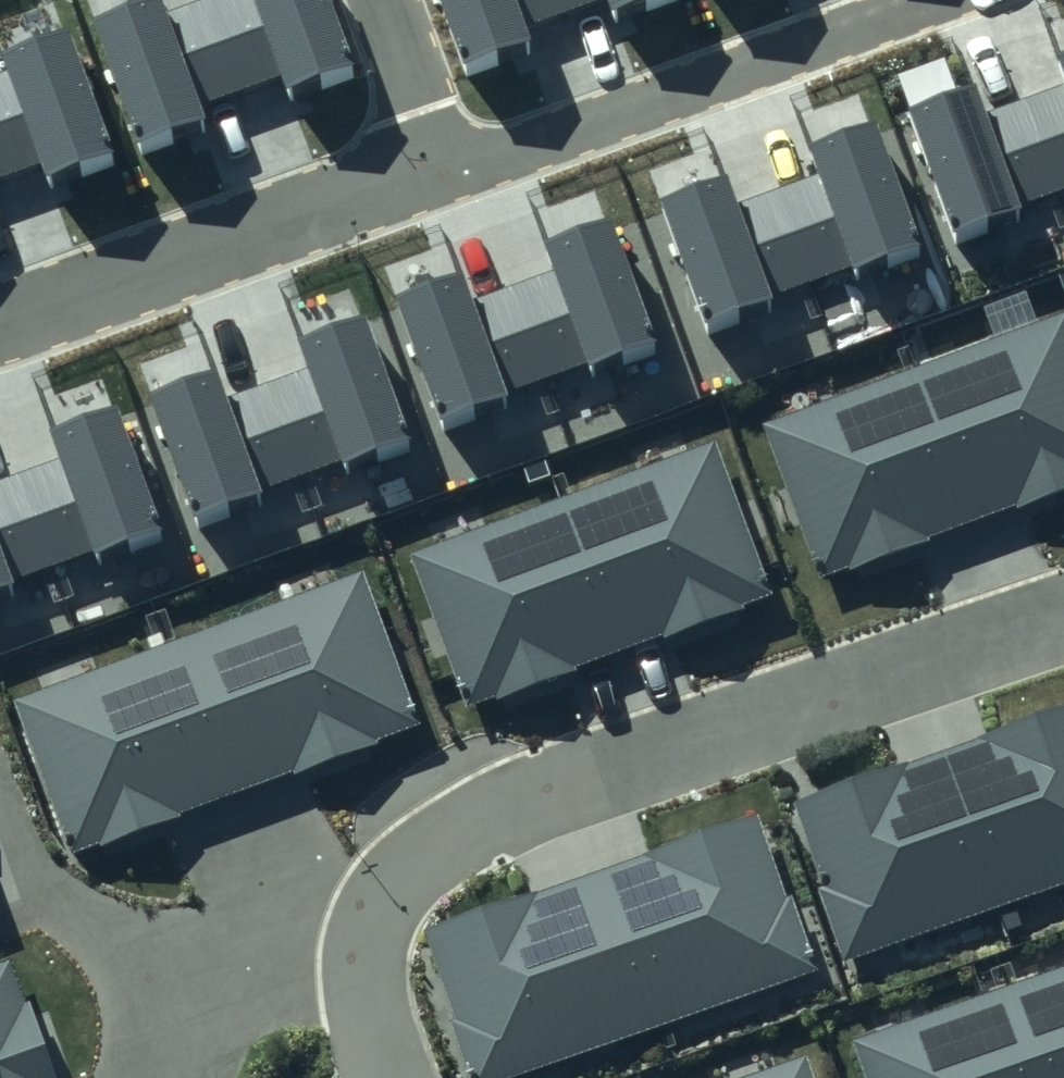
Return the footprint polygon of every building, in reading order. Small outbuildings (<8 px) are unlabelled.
[(209,125),(202,106),(283,76),(289,92),(356,67),(331,0),(206,0),(167,15),(161,0),(138,0),(92,17),(142,150),(209,125)] [(533,44),(527,26),(596,0),(440,0),(466,69),(533,44)] [(613,12),(645,0),(608,0),(613,12)] [(41,160),(47,176),(115,151),(67,23),(3,47),(10,66),(0,70),(0,175),(41,160)] [(1063,192),(1063,89),(991,114),(980,84),(912,107),(955,230),(1063,192)] [(704,320),(919,245),(875,118),(808,141),(821,176),(739,204),(729,174),(661,197),(704,320)] [(438,415),(654,340),(610,213),(543,236),(555,271),(474,299),(463,269),(396,292),(438,415)] [(936,538),(934,532),(1015,503),(1017,508),(1063,491),(1063,312),(768,419),(823,571),(853,560),(855,567),(936,538)] [(191,515),(407,441),(363,314),(296,337),(308,372),(227,400),(216,369),(149,393),(191,515)] [(163,530),(119,403),(53,426),(65,461),(0,484),(0,587),(163,530)] [(497,700),(578,671),(576,666),(657,636),(659,642),(744,611),(741,605),(775,593),(720,441),(409,553),(465,704),(494,694),(497,700)] [(99,847),(180,817),(178,811),(292,770),(294,775),(378,744),(376,738),(418,723),(362,571),(12,699),(67,851),(97,840),(99,847)] [(842,962),(1063,885),(1063,705),(794,799),(826,892),(818,894),(842,962)] [(467,1077),(510,1077),(818,972),(792,897),(784,900),(754,814),(424,928),(456,1021),(448,1024),(467,1077)] [(31,999),(25,1001),(10,957),(0,961),(0,1077),(58,1077),(31,999)] [(851,1038),(865,1077),(1063,1077),(1063,964),(851,1038)] [(814,1052),(741,1077),(823,1077),(814,1052)]
